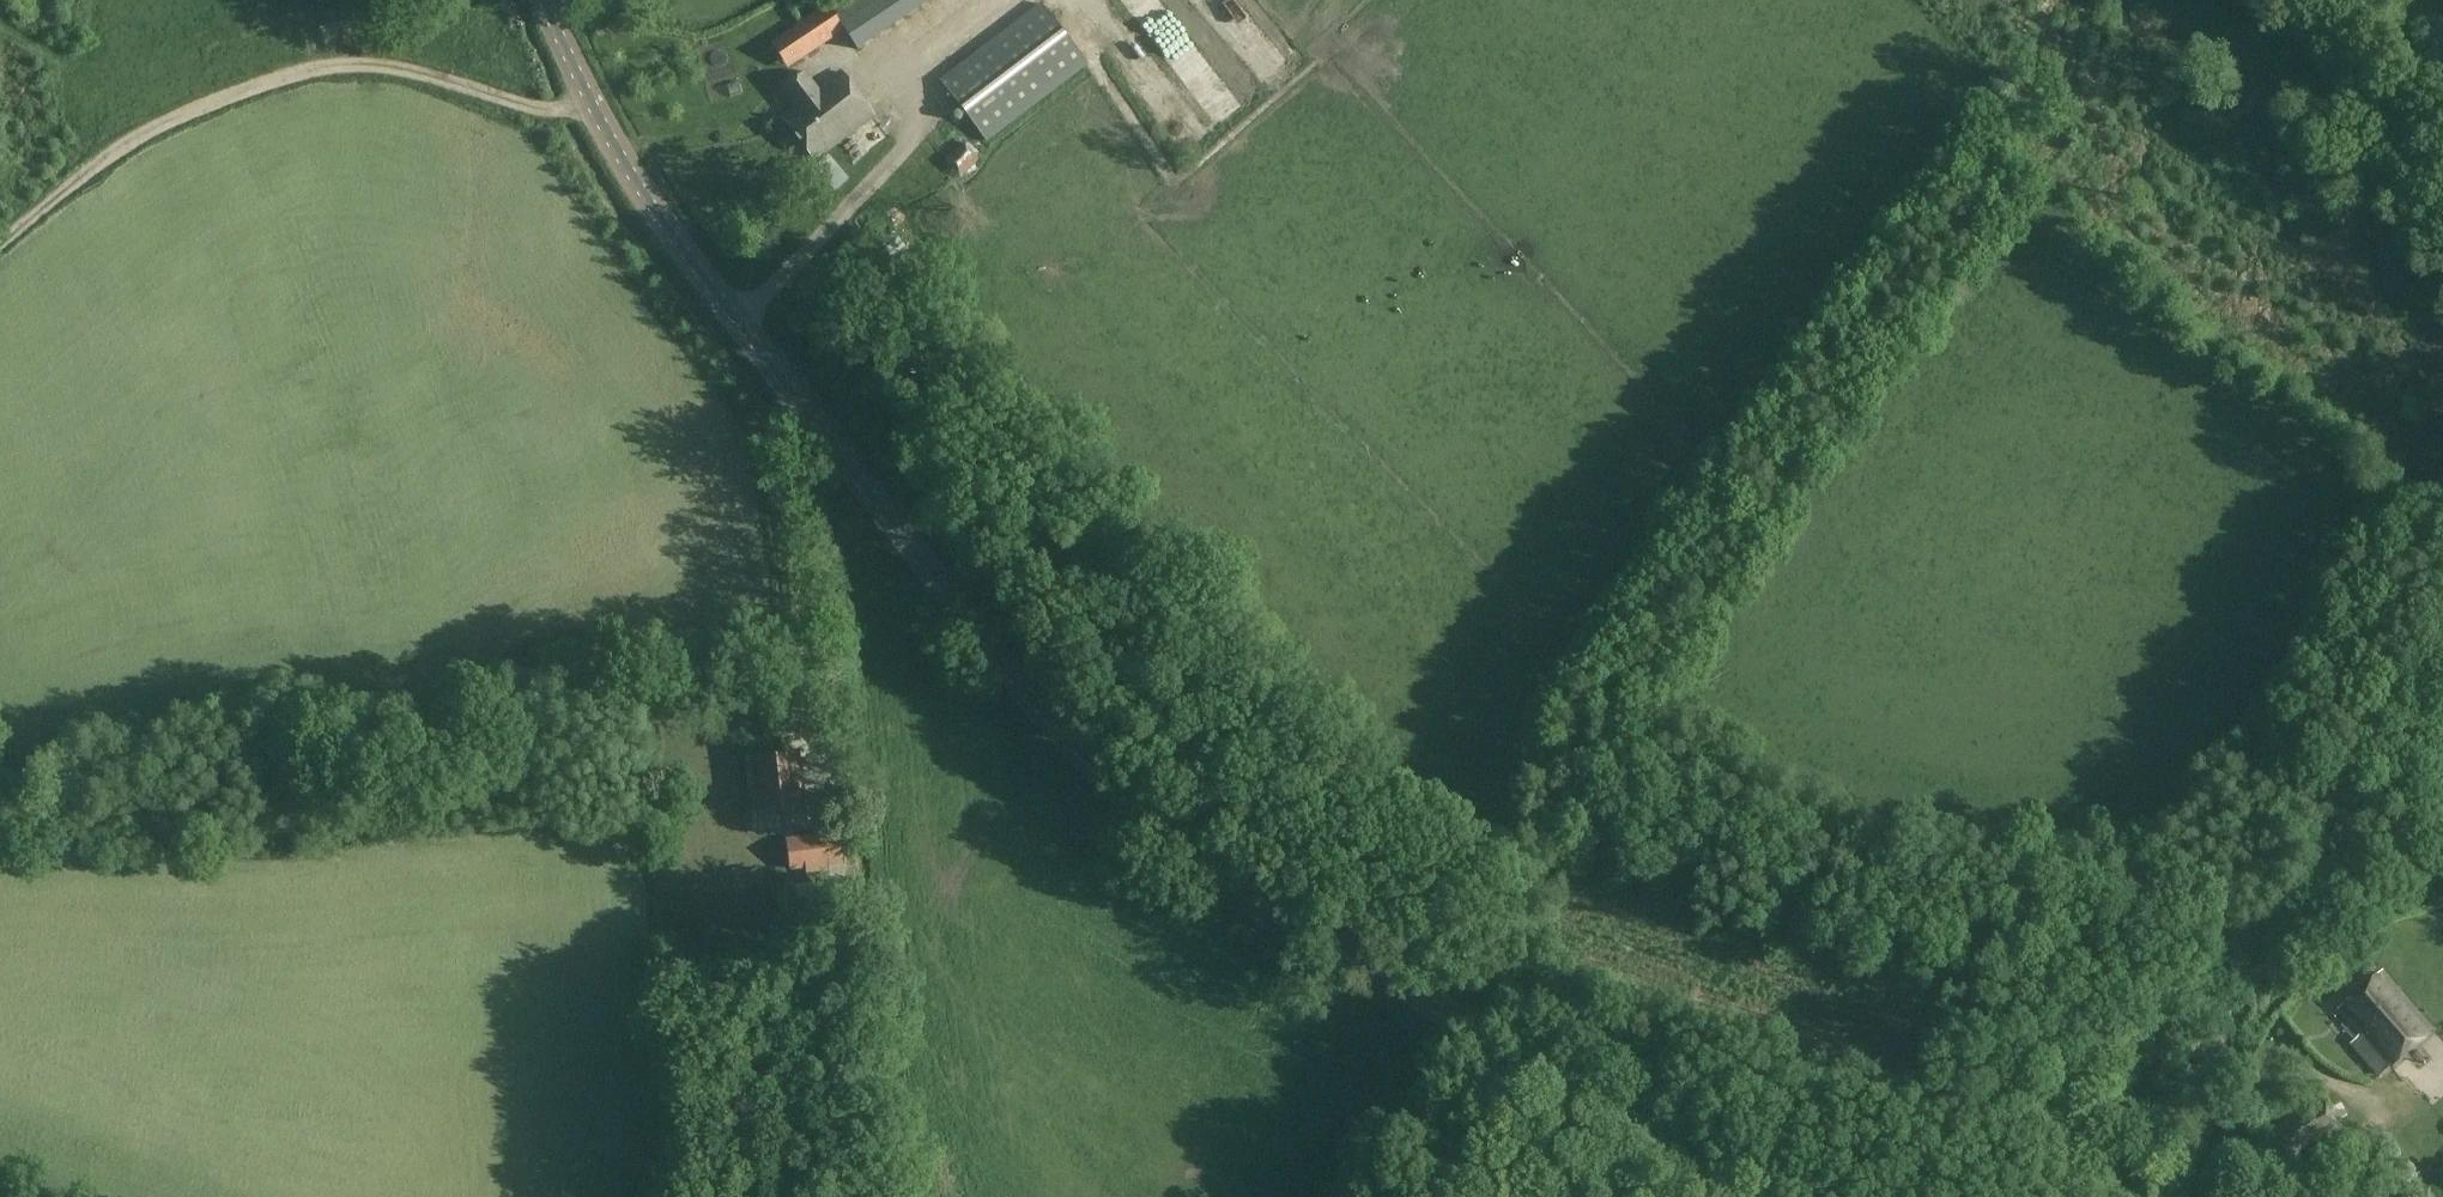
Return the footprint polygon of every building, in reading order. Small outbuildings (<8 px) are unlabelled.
[(1258,98),(1286,78),(1229,0),(1215,0),(1196,14),(1258,98)] [(1040,3),(938,80),(987,143),(1087,65),(1040,3)] [(820,21),(793,44),(812,66),(838,42),(820,21)] [(794,107),(781,117),(814,160),(872,116),(839,72),(816,90),(805,75),(782,92),(794,107)] [(963,140),(942,164),(960,179),(980,157),(963,140)] [(889,232),(876,244),(895,268),(908,257),(889,232)] [(798,755),(750,761),(756,813),(805,807),(798,755)] [(811,844),(794,845),(796,863),(813,861),(813,868),(827,867),(843,865),(839,834),(810,836),(811,844)] [(819,885),(794,888),(794,891),(795,899),(821,896),(819,885)] [(2386,976),(2343,1012),(2364,1037),(2351,1048),(2377,1077),(2432,1030),(2386,976)] [(2341,1132),(2340,1131),(2323,1099),(2270,1130),(2289,1161),(2341,1132)]
